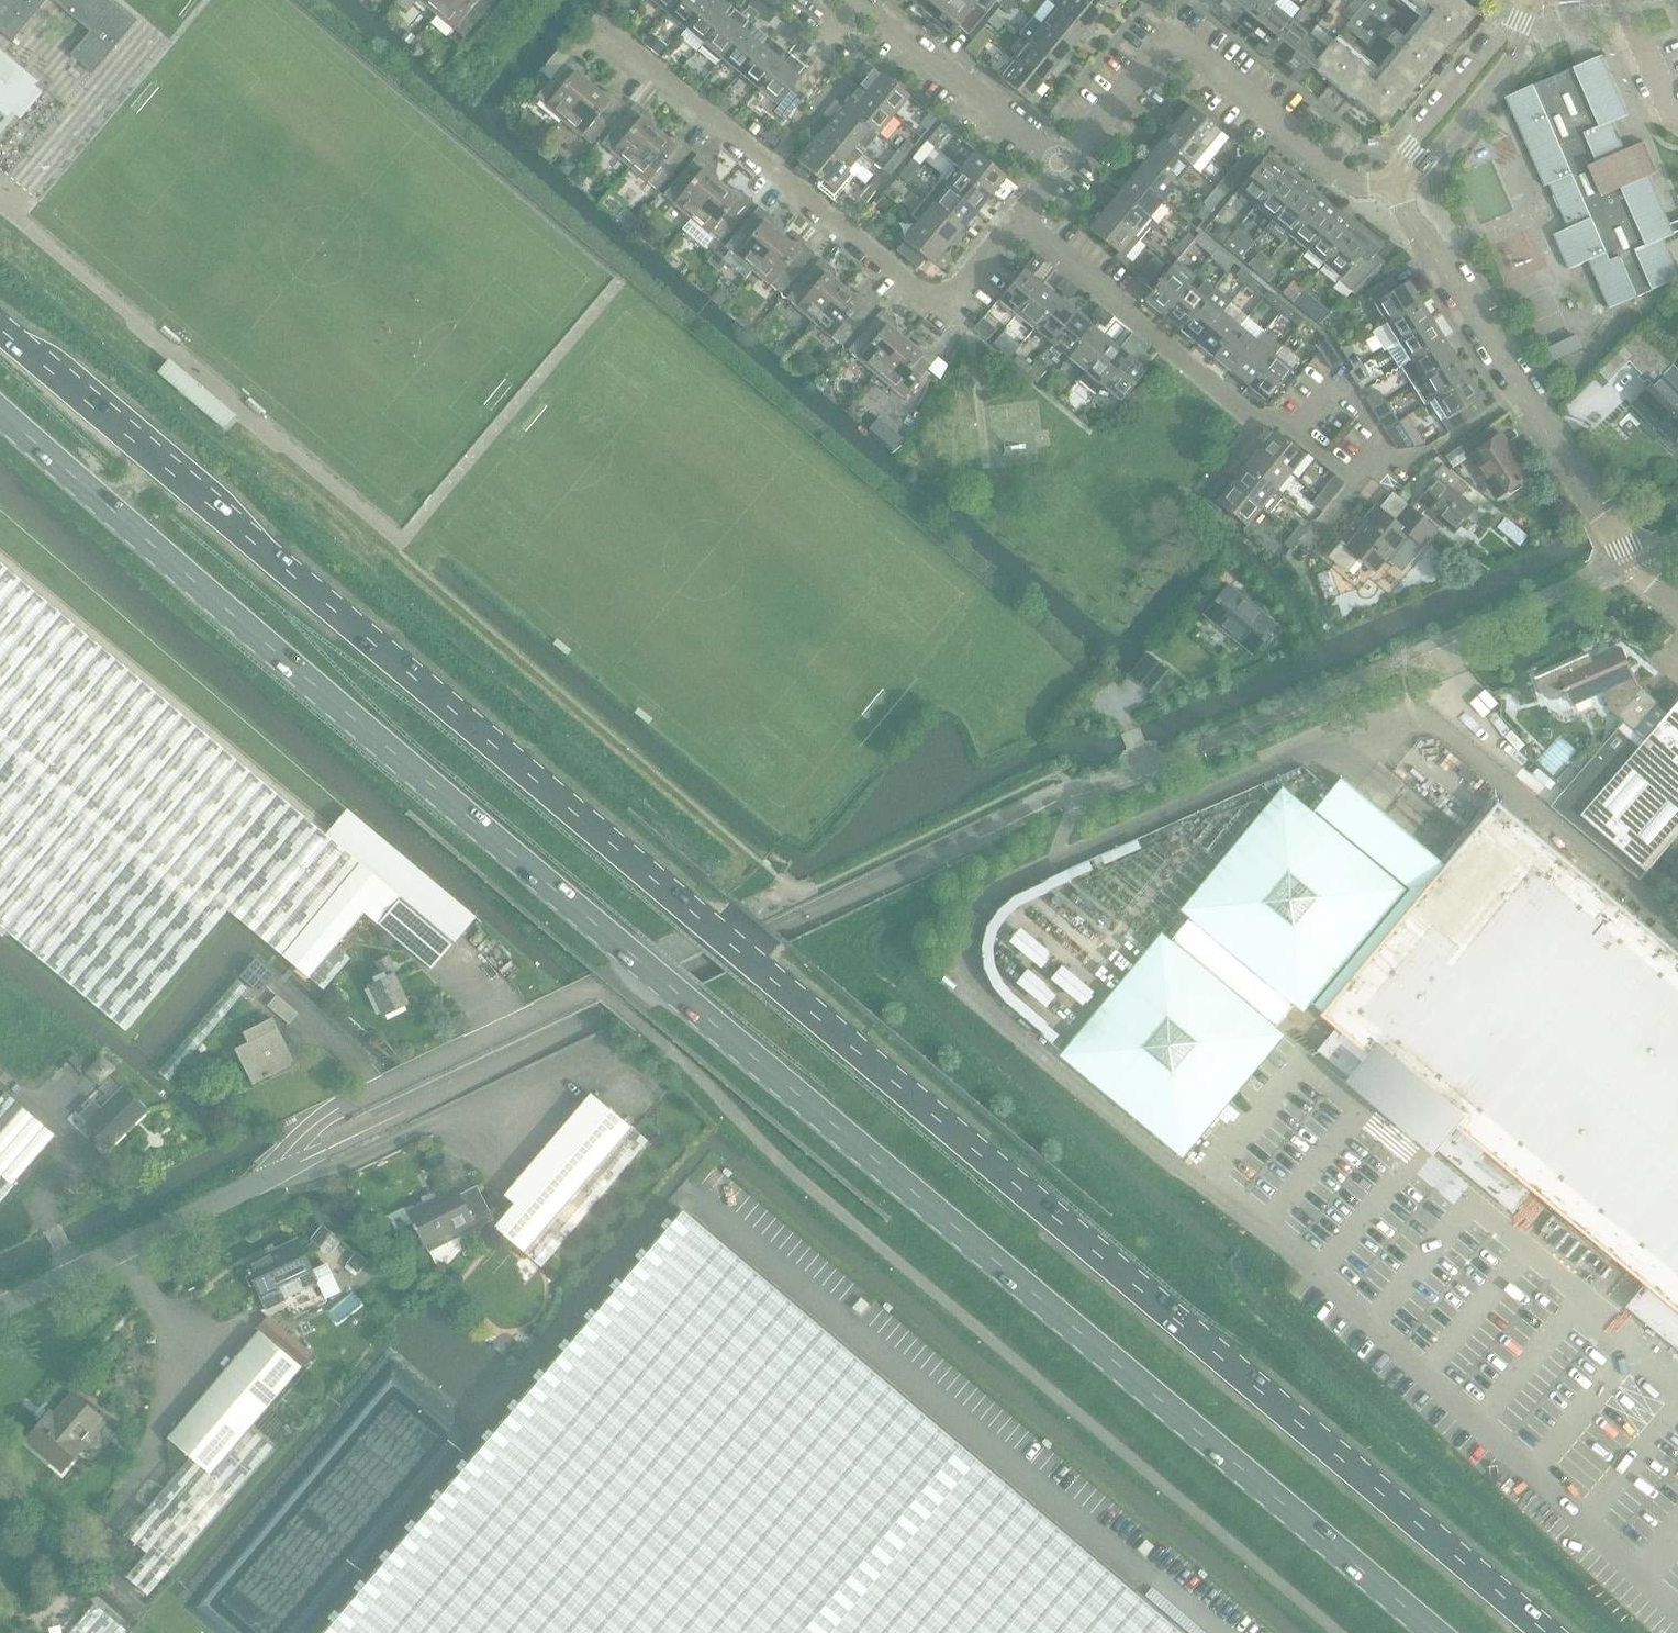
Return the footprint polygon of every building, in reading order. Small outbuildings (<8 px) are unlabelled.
[(12,41),(47,0),(0,0),(0,31),(12,41)] [(90,31),(70,54),(93,73),(137,23),(111,0),(53,0),(90,31)] [(437,14),(448,0),(420,0),(437,14)] [(437,14),(464,37),(496,0),(448,0),(437,14)] [(668,13),(678,0),(653,0),(668,13)] [(668,13),(686,28),(709,0),(678,0),(668,13)] [(704,43),(733,8),(722,0),(709,0),(686,28),(704,43)] [(759,14),(765,6),(757,0),(751,0),(748,5),(759,14)] [(932,18),(947,0),(916,0),(914,3),(932,18)] [(996,1),(997,0),(975,0),(974,2),(972,0),(947,0),(932,18),(952,34),(958,26),(968,35),(996,1)] [(1017,3),(1013,0),(1005,0),(1001,5),(1000,7),(1008,14),(1017,3)] [(1056,6),(1090,34),(1097,26),(1092,22),(1099,13),(1084,0),(1061,0),(1056,6)] [(1099,13),(1107,3),(1112,8),(1119,0),(1084,0),(1099,13)] [(1216,6),(1225,13),(1221,19),(1229,25),(1249,0),(1220,0),(1216,6)] [(1268,0),(1249,0),(1229,25),(1237,32),(1241,27),(1250,34),(1274,5),(1268,0)] [(1422,11),(1427,5),(1433,10),(1373,82),(1367,77),(1372,71),(1334,40),(1311,67),(1349,99),(1351,97),(1357,102),(1384,125),(1476,13),(1461,0),(1409,0),(1422,11)] [(1359,10),(1352,19),(1345,27),(1369,47),(1379,35),(1394,48),(1403,37),(1387,25),(1397,13),(1381,0),(1368,0),(1359,10)] [(1368,0),(1354,0),(1351,3),(1359,10),(1368,0)] [(1344,13),(1352,19),(1359,10),(1351,3),(1344,13)] [(1292,19),(1274,5),(1250,34),(1260,42),(1255,47),(1263,54),(1292,19)] [(775,15),(765,6),(759,14),(769,22),(775,15)] [(1056,6),(1042,23),(1071,47),(1079,38),(1084,42),(1090,34),(1056,6)] [(704,43),(723,58),(751,24),(733,8),(704,43)] [(994,13),(987,22),(998,31),(1005,22),(994,13)] [(1017,32),(1027,41),(1062,69),(1068,61),(1063,57),(1071,47),(1042,23),(1031,14),(1017,32)] [(1309,33),(1292,19),(1263,54),(1271,60),(1275,55),(1285,63),(1309,33)] [(723,58),(741,73),(769,39),(751,24),(723,58)] [(976,57),(994,35),(983,26),(965,49),(976,57)] [(1315,26),(1309,33),(1285,63),(1294,71),(1290,76),(1298,83),(1311,67),(1334,40),(1333,40),(1315,26)] [(785,35),(795,44),(802,36),(791,27),(785,35)] [(408,31),(402,38),(410,44),(415,37),(408,31)] [(650,32),(642,42),(661,57),(669,47),(650,32)] [(812,45),(802,36),(795,44),(806,52),(812,45)] [(741,73),(759,88),(787,54),(769,39),(741,73)] [(1055,77),(1062,69),(1027,41),(1013,58),(1042,82),(1050,72),(1055,77)] [(9,109),(8,108),(34,77),(0,48),(0,121),(9,109)] [(807,69),(787,54),(759,88),(778,104),(771,113),(783,122),(802,99),(790,89),(807,69)] [(1507,97),(1510,104),(1546,186),(1550,184),(1570,228),(1555,235),(1570,269),(1589,261),(1610,309),(1677,279),(1677,268),(1665,239),(1676,234),(1675,233),(1671,224),(1670,222),(1650,174),(1657,171),(1644,141),(1626,149),(1614,122),(1630,115),(1605,58),(1604,55),(1507,97)] [(536,97),(564,121),(592,86),(576,73),(582,67),(570,57),(536,97)] [(1035,91),(1042,82),(1013,58),(998,76),(1033,104),(1040,96),(1035,91)] [(875,68),(859,87),(893,115),(909,96),(875,68)] [(609,100),(592,86),(564,121),(591,144),(625,104),(614,94),(609,100)] [(878,133),(893,115),(859,87),(844,105),(878,133)] [(723,95),(715,104),(725,112),(733,103),(723,95)] [(602,143),(630,166),(659,132),(643,119),(648,112),(636,103),(602,143)] [(863,152),(878,133),(844,105),(829,124),(863,152)] [(1190,105),(1175,123),(1214,156),(1229,138),(1190,105)] [(928,130),(937,120),(930,113),(921,124),(928,130)] [(937,149),(952,131),(942,123),(927,141),(937,149)] [(1175,123),(1161,141),(1191,166),(1200,173),(1214,156),(1175,123)] [(854,162),(863,152),(829,124),(814,142),(854,175),(861,168),(854,162)] [(769,129),(761,139),(772,148),(780,138),(769,129)] [(675,146),(659,132),(630,166),(658,190),(692,150),(680,140),(675,146)] [(898,149),(906,156),(915,145),(907,138),(898,149)] [(926,140),(912,158),(919,164),(933,146),(926,140)] [(1177,183),(1191,166),(1161,141),(1146,158),(1177,183)] [(833,201),(854,175),(814,142),(798,161),(821,179),(815,186),(833,201)] [(898,149),(883,168),(891,174),(906,156),(898,149)] [(976,151),(961,169),(991,194),(1006,176),(976,151)] [(1260,163),(1236,191),(1255,206),(1280,175),(1288,165),(1270,151),(1262,161),(1260,163)] [(1246,152),(1232,170),(1241,177),(1255,159),(1246,152)] [(664,195),(692,218),(720,184),(704,170),(709,164),(698,154),(664,195)] [(566,157),(557,167),(568,176),(576,166),(566,157)] [(905,181),(919,164),(912,158),(898,175),(905,181)] [(1163,201),(1177,183),(1146,158),(1132,175),(1163,201)] [(956,165),(942,182),(977,212),(991,194),(961,169),(956,165)] [(1280,175),(1255,206),(1272,221),(1297,190),(1306,180),(1288,165),(1280,175)] [(579,167),(571,177),(580,185),(588,175),(579,167)] [(883,168),(868,186),(876,193),(891,174),(883,168)] [(1227,194),(1241,177),(1232,170),(1217,187),(1227,194)] [(1149,218),(1163,201),(1132,175),(1118,192),(1149,218)] [(1272,221),(1266,228),(1283,242),(1289,235),(1315,204),(1323,194),(1306,180),(1297,190),(1272,221)] [(963,229),(977,212),(942,182),(927,200),(963,229)] [(706,246),(714,254),(722,244),(719,242),(753,201),(742,191),(737,197),(720,184),(692,218),(681,230),(704,249),(706,246)] [(883,192),(894,201),(900,194),(889,185),(883,192)] [(867,203),(876,193),(868,186),(859,197),(867,203)] [(1206,205),(1206,206),(1213,211),(1227,194),(1217,187),(1204,204),(1206,205)] [(1159,227),(1149,218),(1118,192),(1104,210),(1134,235),(1140,240),(1150,228),(1155,232),(1159,227)] [(1315,204),(1289,235),(1306,249),(1332,218),(1340,208),(1323,194),(1315,204)] [(913,217),(918,221),(949,246),(963,229),(927,200),(913,217)] [(730,251),(753,270),(782,236),(766,222),(771,216),(759,206),(725,247),(730,251)] [(1204,222),(1213,211),(1206,206),(1197,216),(1204,222)] [(1332,218),(1306,249),(1324,263),(1349,232),(1357,223),(1340,208),(1332,218)] [(1120,253),(1134,235),(1104,210),(1089,228),(1120,253)] [(934,264),(949,246),(918,221),(903,239),(934,264)] [(1349,232),(1324,263),(1339,276),(1337,280),(1353,294),(1386,263),(1375,254),(1383,244),(1376,238),(1357,223),(1349,232)] [(1223,245),(1228,238),(1230,236),(1218,226),(1211,235),(1223,245)] [(1187,232),(1178,242),(1186,248),(1194,238),(1187,232)] [(1193,240),(1211,255),(1217,248),(1198,234),(1193,240)] [(798,249),(782,236),(753,270),(781,293),(815,253),(803,243),(798,249)] [(1239,246),(1228,238),(1223,245),(1233,253),(1239,246)] [(1178,258),(1186,248),(1178,242),(1170,252),(1178,258)] [(714,254),(707,262),(719,271),(727,263),(723,259),(730,251),(725,247),(722,244),(714,254)] [(1217,248),(1211,255),(1209,257),(1226,271),(1234,262),(1217,248)] [(1042,284),(1030,274),(1043,259),(1036,254),(1024,269),(999,299),(1017,314),(1042,284)] [(1147,286),(1164,264),(1154,256),(1136,277),(1147,286)] [(1247,265),(1258,273),(1264,265),(1254,257),(1247,265)] [(787,298),(814,322),(843,287),(827,274),(832,268),(821,258),(787,298)] [(1162,315),(1188,284),(1194,276),(1176,261),(1144,300),(1162,315)] [(1274,274),(1264,265),(1258,273),(1268,281),(1274,274)] [(1235,275),(1246,283),(1251,277),(1241,268),(1235,275)] [(1055,286),(1063,293),(1071,283),(1063,276),(1055,286)] [(1262,285),(1251,277),(1246,283),(1256,292),(1262,285)] [(1367,291),(1386,322),(1420,301),(1408,281),(1396,288),(1389,277),(1367,291)] [(1162,315),(1180,329),(1213,288),(1205,281),(1197,291),(1188,284),(1162,315)] [(1078,288),(1071,283),(1063,293),(1070,298),(1078,288)] [(1059,298),(1042,284),(1017,314),(1034,329),(1059,298)] [(711,298),(710,299),(720,307),(720,306),(731,294),(722,286),(711,298)] [(1282,293),(1292,301),(1298,294),(1288,286),(1282,293)] [(859,301),(843,287),(814,322),(842,345),(876,305),(865,295),(859,301)] [(1180,329),(1197,343),(1222,312),(1213,305),(1222,294),(1213,288),(1180,329)] [(1280,312),(1286,305),(1268,291),(1263,298),(1280,312)] [(1308,303),(1298,294),(1292,301),(1302,310),(1308,303)] [(1077,312),(1059,298),(1034,329),(1051,343),(1077,312)] [(1375,329),(1387,348),(1432,320),(1420,301),(1386,322),(1375,329)] [(1197,343),(1214,357),(1246,318),(1229,304),(1222,312),(1197,343)] [(1298,326),(1303,319),(1286,305),(1280,312),(1298,326)] [(1090,316),(1098,322),(1106,312),(1099,306),(1090,316)] [(848,350),(876,374),(905,339),(889,326),(894,320),(882,310),(848,350)] [(1094,327),(1077,312),(1051,343),(1068,357),(1094,327)] [(1112,317),(1106,312),(1098,322),(1104,327),(1112,317)] [(1331,316),(1323,327),(1335,336),(1343,326),(1331,316)] [(1214,357),(1231,372),(1265,331),(1247,317),(1246,318),(1214,357)] [(983,318),(973,329),(987,341),(996,329),(983,318)] [(1444,339),(1432,320),(1387,348),(1399,367),(1401,366),(1444,339)] [(1111,341),(1094,327),(1068,357),(1086,372),(1111,341)] [(1600,370),(1610,380),(1630,360),(1655,385),(1635,405),(1650,420),(1652,418),(1675,442),(1677,439),(1677,368),(1640,330),(1600,370)] [(1004,331),(993,344),(1009,357),(1020,344),(1004,331)] [(1231,372),(1248,386),(1282,345),(1265,331),(1231,372)] [(1125,344),(1132,350),(1141,340),(1133,334),(1125,344)] [(1578,337),(1546,351),(1551,363),(1583,349),(1578,337)] [(921,353),(905,339),(876,374),(904,397),(938,357),(926,347),(921,353)] [(1331,369),(1342,362),(1327,339),(1316,346),(1331,369)] [(1456,358),(1444,339),(1401,366),(1413,385),(1456,358)] [(1147,346),(1141,340),(1132,350),(1139,356),(1147,346)] [(1095,395),(1103,386),(1128,355),(1111,341),(1086,372),(1078,380),(1095,395)] [(1291,353),(1282,345),(1248,386),(1267,401),(1281,383),(1291,371),(1292,370),(1283,363),(1291,353)] [(1342,350),(1354,369),(1362,364),(1350,345),(1342,350)] [(835,358),(827,351),(822,356),(822,362),(828,366),(835,358)] [(1018,355),(1013,362),(1026,373),(1032,366),(1018,355)] [(1146,370),(1128,355),(1103,386),(1121,401),(1146,370)] [(1425,404),(1429,401),(1468,377),(1456,358),(1413,385),(1425,404)] [(1032,366),(1026,373),(1037,382),(1045,371),(1035,362),(1032,366)] [(1362,364),(1354,369),(1349,372),(1356,384),(1369,376),(1362,364)] [(1291,371),(1281,383),(1288,388),(1297,377),(1291,371)] [(1481,396),(1468,377),(1429,401),(1449,432),(1485,409),(1478,398),(1481,396)] [(1366,399),(1373,410),(1386,402),(1379,391),(1366,399)] [(1385,429),(1398,421),(1386,402),(1373,410),(1385,429)] [(1397,449),(1414,447),(1398,421),(1385,429),(1397,449)] [(1489,426),(1460,446),(1467,456),(1468,458),(1476,470),(1480,467),(1499,495),(1529,475),(1510,446),(1506,448),(1497,435),(1496,436),(1490,427),(1489,426)] [(1274,430),(1259,448),(1290,474),(1297,479),(1315,458),(1307,451),(1304,454),(1274,430)] [(1460,446),(1444,456),(1452,468),(1468,458),(1467,456),(1460,446)] [(1259,448),(1245,465),(1276,491),(1290,474),(1259,448)] [(1454,532),(1474,508),(1460,497),(1468,487),(1442,464),(1433,476),(1436,479),(1418,501),(1454,532)] [(1231,483),(1262,508),(1269,514),(1283,497),(1276,491),(1245,465),(1231,483)] [(1335,474),(1317,496),(1328,504),(1345,482),(1335,474)] [(1206,495),(1204,498),(1219,510),(1222,506),(1247,526),(1262,508),(1231,483),(1223,476),(1222,476),(1206,495)] [(1322,511),(1328,504),(1317,496),(1312,503),(1322,511)] [(1342,542),(1329,557),(1348,573),(1360,559),(1374,572),(1386,558),(1401,571),(1422,546),(1436,530),(1419,516),(1408,506),(1394,521),(1379,508),(1347,546),(1342,542)] [(1506,517),(1497,527),(1519,547),(1528,536),(1506,517)] [(1301,523),(1292,533),(1299,539),(1308,528),(1301,523)] [(1291,549),(1299,539),(1292,533),(1284,543),(1291,549)] [(51,968),(127,1031),(181,968),(229,910),(284,956),(361,864),(325,834),(14,574),(0,562),(0,924),(51,968)] [(1331,569),(1315,574),(1324,599),(1339,594),(1331,569)] [(1277,625),(1227,584),(1203,614),(1253,654),(1277,625)] [(1338,604),(1326,607),(1330,620),(1342,617),(1338,604)] [(1574,705),(1603,692),(1611,710),(1635,731),(1660,702),(1639,684),(1623,649),(1593,663),(1589,653),(1538,676),(1542,691),(1544,694),(1547,696),(1549,697),(1552,698),(1555,697),(1556,697),(1558,696),(1560,695),(1562,693),(1563,692),(1565,689),(1565,687),(1566,686),(1574,705)] [(1129,676),(1149,692),(1168,670),(1148,653),(1129,676)] [(1641,747),(1618,728),(1580,773),(1566,789),(1552,806),(1640,880),(1647,871),(1649,872),(1677,838),(1677,705),(1641,747)] [(1562,775),(1560,781),(1561,785),(1566,789),(1580,773),(1575,770),(1570,769),(1565,772),(1562,775)] [(1076,1057),(1184,1147),(1281,1030),(1300,1007),(1306,1000),(1311,1005),(1344,1032),(1327,1053),(1362,1082),(1359,1085),(1433,1146),(1436,1143),(1511,1206),(1528,1185),(1648,1284),(1658,1293),(1641,1314),(1677,1345),(1677,950),(1500,802),(1448,864),(1344,778),(1315,813),(1308,822),(1287,804),(1192,918),(1173,941),(1117,1008),(1076,1057)] [(1663,857),(1677,870),(1677,869),(1677,844),(1676,842),(1663,857)] [(361,864),(284,956),(298,967),(325,991),(345,967),(351,960),(336,947),(364,913),(377,924),(429,967),(431,970),(433,968),(452,945),(455,942),(400,897),(361,864)] [(375,961),(383,977),(368,984),(383,1016),(408,1004),(393,972),(396,971),(388,955),(375,961)] [(256,957),(240,976),(260,993),(276,974),(256,957)] [(237,980),(160,1073),(169,1081),(247,988),(237,980)] [(298,1013),(276,994),(266,1006),(288,1024),(298,1013)] [(253,1084),(295,1062),(272,1018),(243,1032),(248,1042),(235,1049),(253,1084)] [(101,1055),(85,1073),(100,1086),(116,1068),(101,1055)] [(124,1088),(102,1109),(94,1100),(79,1115),(88,1124),(87,1124),(108,1147),(146,1110),(124,1088)] [(0,1098),(0,1201),(56,1136),(5,1092),(0,1098)] [(503,1217),(494,1227),(526,1254),(527,1255),(633,1129),(600,1101),(590,1093),(515,1182),(504,1195),(514,1204),(503,1217)] [(648,1141),(633,1129),(527,1255),(543,1268),(648,1141)] [(425,1244),(428,1251),(492,1219),(476,1187),(460,1195),(456,1187),(406,1212),(423,1246),(425,1244)] [(324,1632),(1181,1632),(682,1210),(324,1632)] [(328,1255),(341,1240),(321,1225),(309,1240),(328,1255)] [(297,1239),(245,1263),(266,1309),(308,1288),(307,1286),(317,1281),(297,1239)] [(346,1264),(344,1267),(355,1276),(357,1273),(358,1274),(368,1261),(356,1251),(346,1264)] [(328,1263),(312,1271),(326,1299),(342,1291),(328,1263)] [(268,1315),(257,1327),(272,1340),(274,1342),(303,1366),(312,1356),(314,1354),(268,1315)] [(309,1321),(300,1325),(305,1335),(314,1332),(309,1321)] [(147,1508),(124,1536),(146,1553),(128,1574),(151,1593),(273,1448),(250,1430),(302,1368),(281,1351),(258,1331),(167,1439),(189,1458),(147,1508)] [(82,1440),(100,1418),(72,1393),(53,1415),(49,1411),(25,1440),(62,1471),(86,1443),(82,1440)] [(93,1602),(67,1632),(124,1632),(126,1630),(93,1602)]
